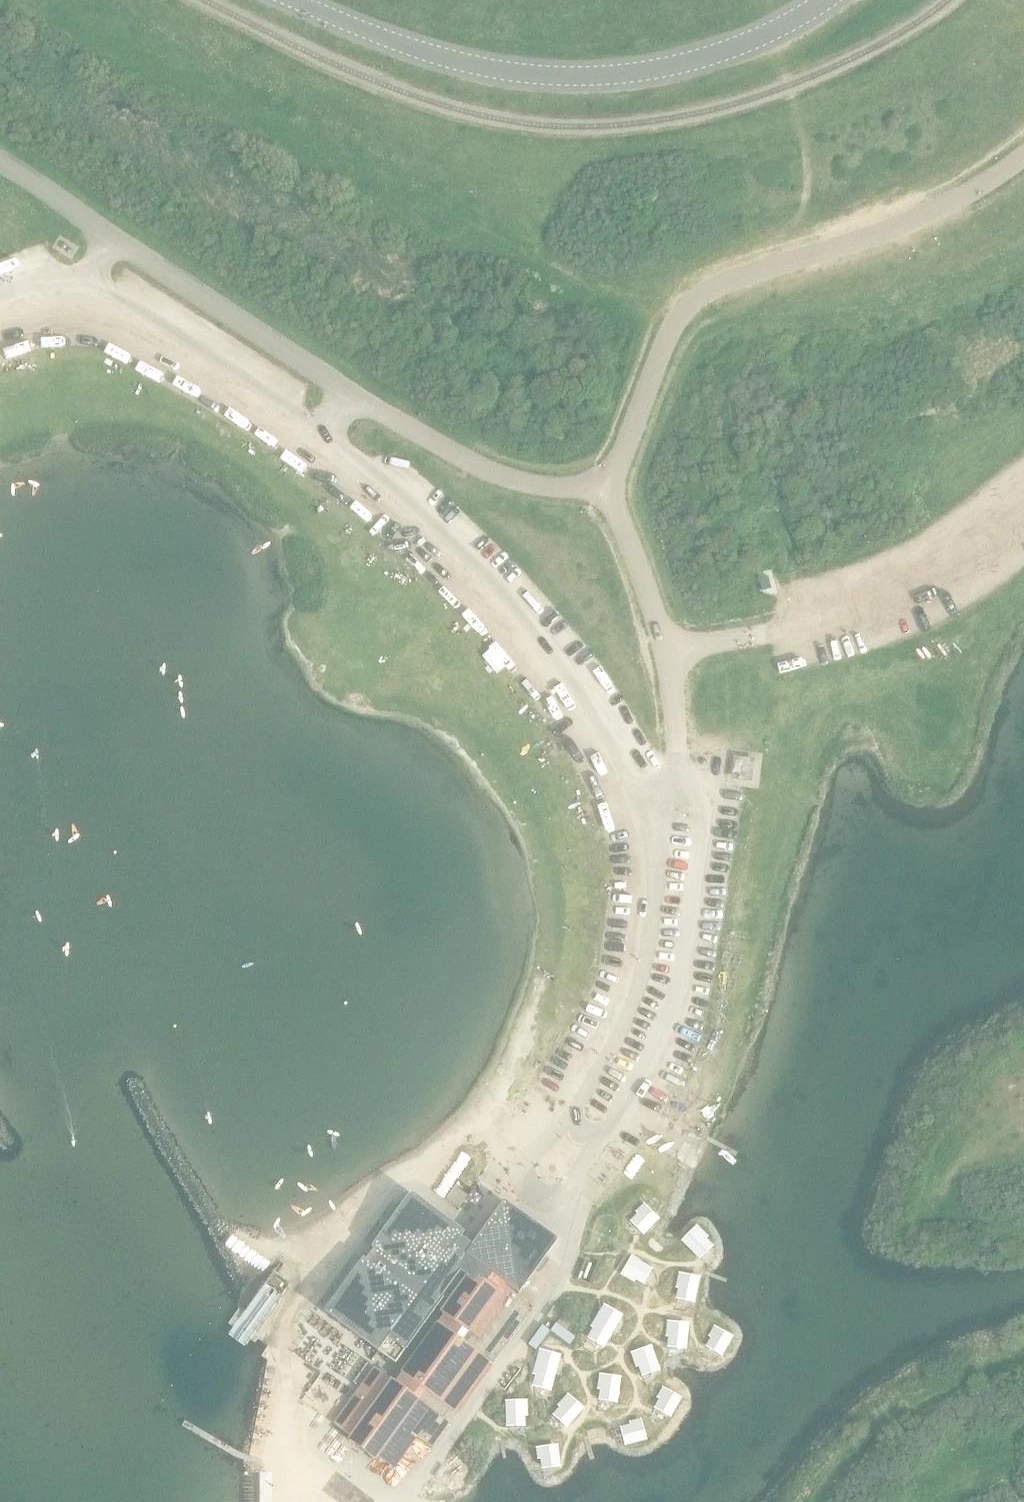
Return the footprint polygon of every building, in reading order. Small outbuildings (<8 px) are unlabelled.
[(738,759),(736,775),(749,777),(751,761),(738,759)] [(360,1255),(319,1311),(372,1350),(384,1334),(401,1347),(439,1295),(437,1294),(460,1263),(470,1270),(463,1279),(444,1306),(442,1309),(445,1311),(394,1381),(374,1367),(333,1423),(350,1436),(348,1439),(373,1458),(376,1454),(393,1466),(415,1435),(432,1447),(456,1413),(456,1412),(491,1363),(492,1364),(533,1306),(517,1295),(524,1284),(534,1270),(555,1239),(543,1231),(500,1201),(471,1242),(458,1233),(460,1230),(444,1220),(406,1192),(388,1216),(368,1244),(371,1246),(363,1257),(360,1255)] [(637,1216),(632,1221),(643,1231),(657,1216),(645,1204),(635,1214),(637,1216)] [(706,1237),(697,1227),(684,1239),(701,1256),(711,1246),(704,1239),(706,1237)] [(635,1277),(644,1282),(651,1269),(630,1257),(621,1272),(633,1279),(635,1277)] [(693,1300),(698,1276),(680,1273),(678,1286),(680,1287),(678,1297),(693,1300)] [(589,1328),(584,1337),(600,1346),(618,1315),(600,1305),(587,1327),(589,1328)] [(687,1322),(670,1321),(668,1335),(671,1335),(670,1345),(685,1347),(687,1322)] [(713,1336),(708,1345),(721,1353),(731,1334),(716,1326),(711,1334),(713,1336)] [(642,1373),(656,1369),(649,1346),(632,1352),(636,1365),(639,1364),(642,1373)] [(537,1349),(530,1374),(533,1375),(530,1384),(546,1388),(555,1355),(537,1349)] [(600,1398),(614,1400),(618,1376),(600,1374),(598,1388),(601,1388),(600,1398)] [(655,1407),(668,1414),(678,1397),(663,1388),(657,1397),(660,1398),(655,1407)] [(580,1407),(567,1395),(559,1405),(561,1407),(554,1415),(565,1425),(580,1407)] [(507,1425),(522,1424),(521,1414),(524,1414),(524,1400),(506,1401),(507,1425)] [(624,1443),(644,1437),(639,1420),(629,1423),(630,1426),(620,1428),(624,1443)] [(542,1467),(557,1465),(555,1445),(537,1447),(538,1457),(541,1457),(542,1467)]
